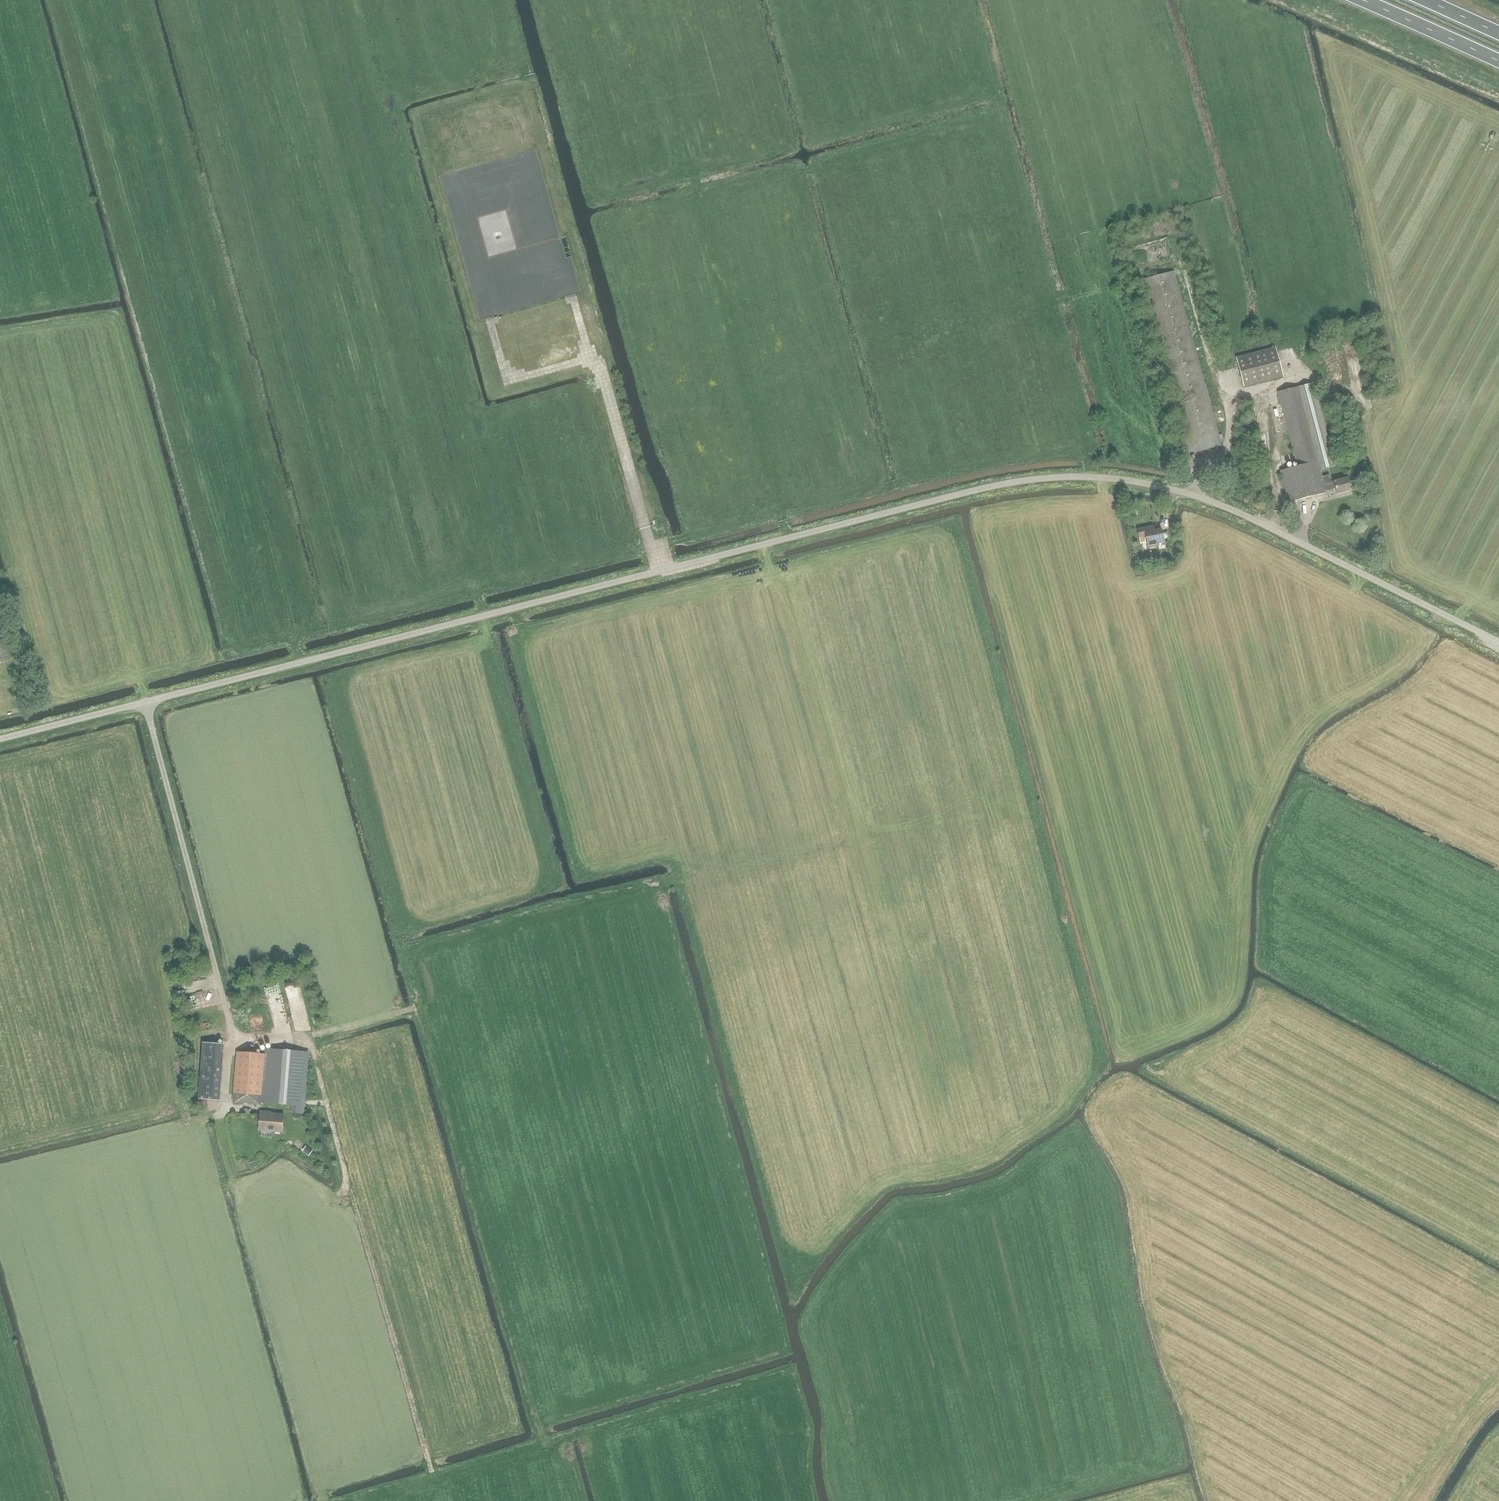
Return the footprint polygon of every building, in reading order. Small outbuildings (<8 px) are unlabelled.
[(489,256),(517,249),(509,217),(482,223),(489,256)] [(1174,271),(1143,280),(1176,400),(1190,453),(1221,445),(1214,420),(1211,407),(1209,400),(1174,271)] [(1244,386),(1283,376),(1275,347),(1236,357),(1244,386)] [(1321,477),(1319,470),(1335,466),(1313,383),(1297,387),(1277,393),(1279,400),(1297,466),(1279,471),(1288,503),(1325,493),(1325,491),(1334,488),(1336,494),(1353,489),(1350,477),(1333,481),(1333,482),(1331,483),(1329,475),(1321,477)] [(1133,507),(1132,503),(1126,504),(1129,517),(1137,516),(1135,507),(1133,507)] [(1153,529),(1152,525),(1152,524),(1136,528),(1139,541),(1146,540),(1147,546),(1157,544),(1156,542),(1162,540),(1160,528),(1153,529)] [(274,997),(282,997),(282,985),(274,986),(274,997)] [(220,1100),(224,1044),(202,1043),(198,1099),(220,1100)] [(303,1115),(309,1053),(266,1049),(265,1054),(237,1052),(233,1102),(257,1104),(257,1102),(292,1106),(291,1114),(303,1115)] [(281,1132),(282,1116),(270,1114),(270,1113),(260,1112),(259,1130),(281,1132)]
